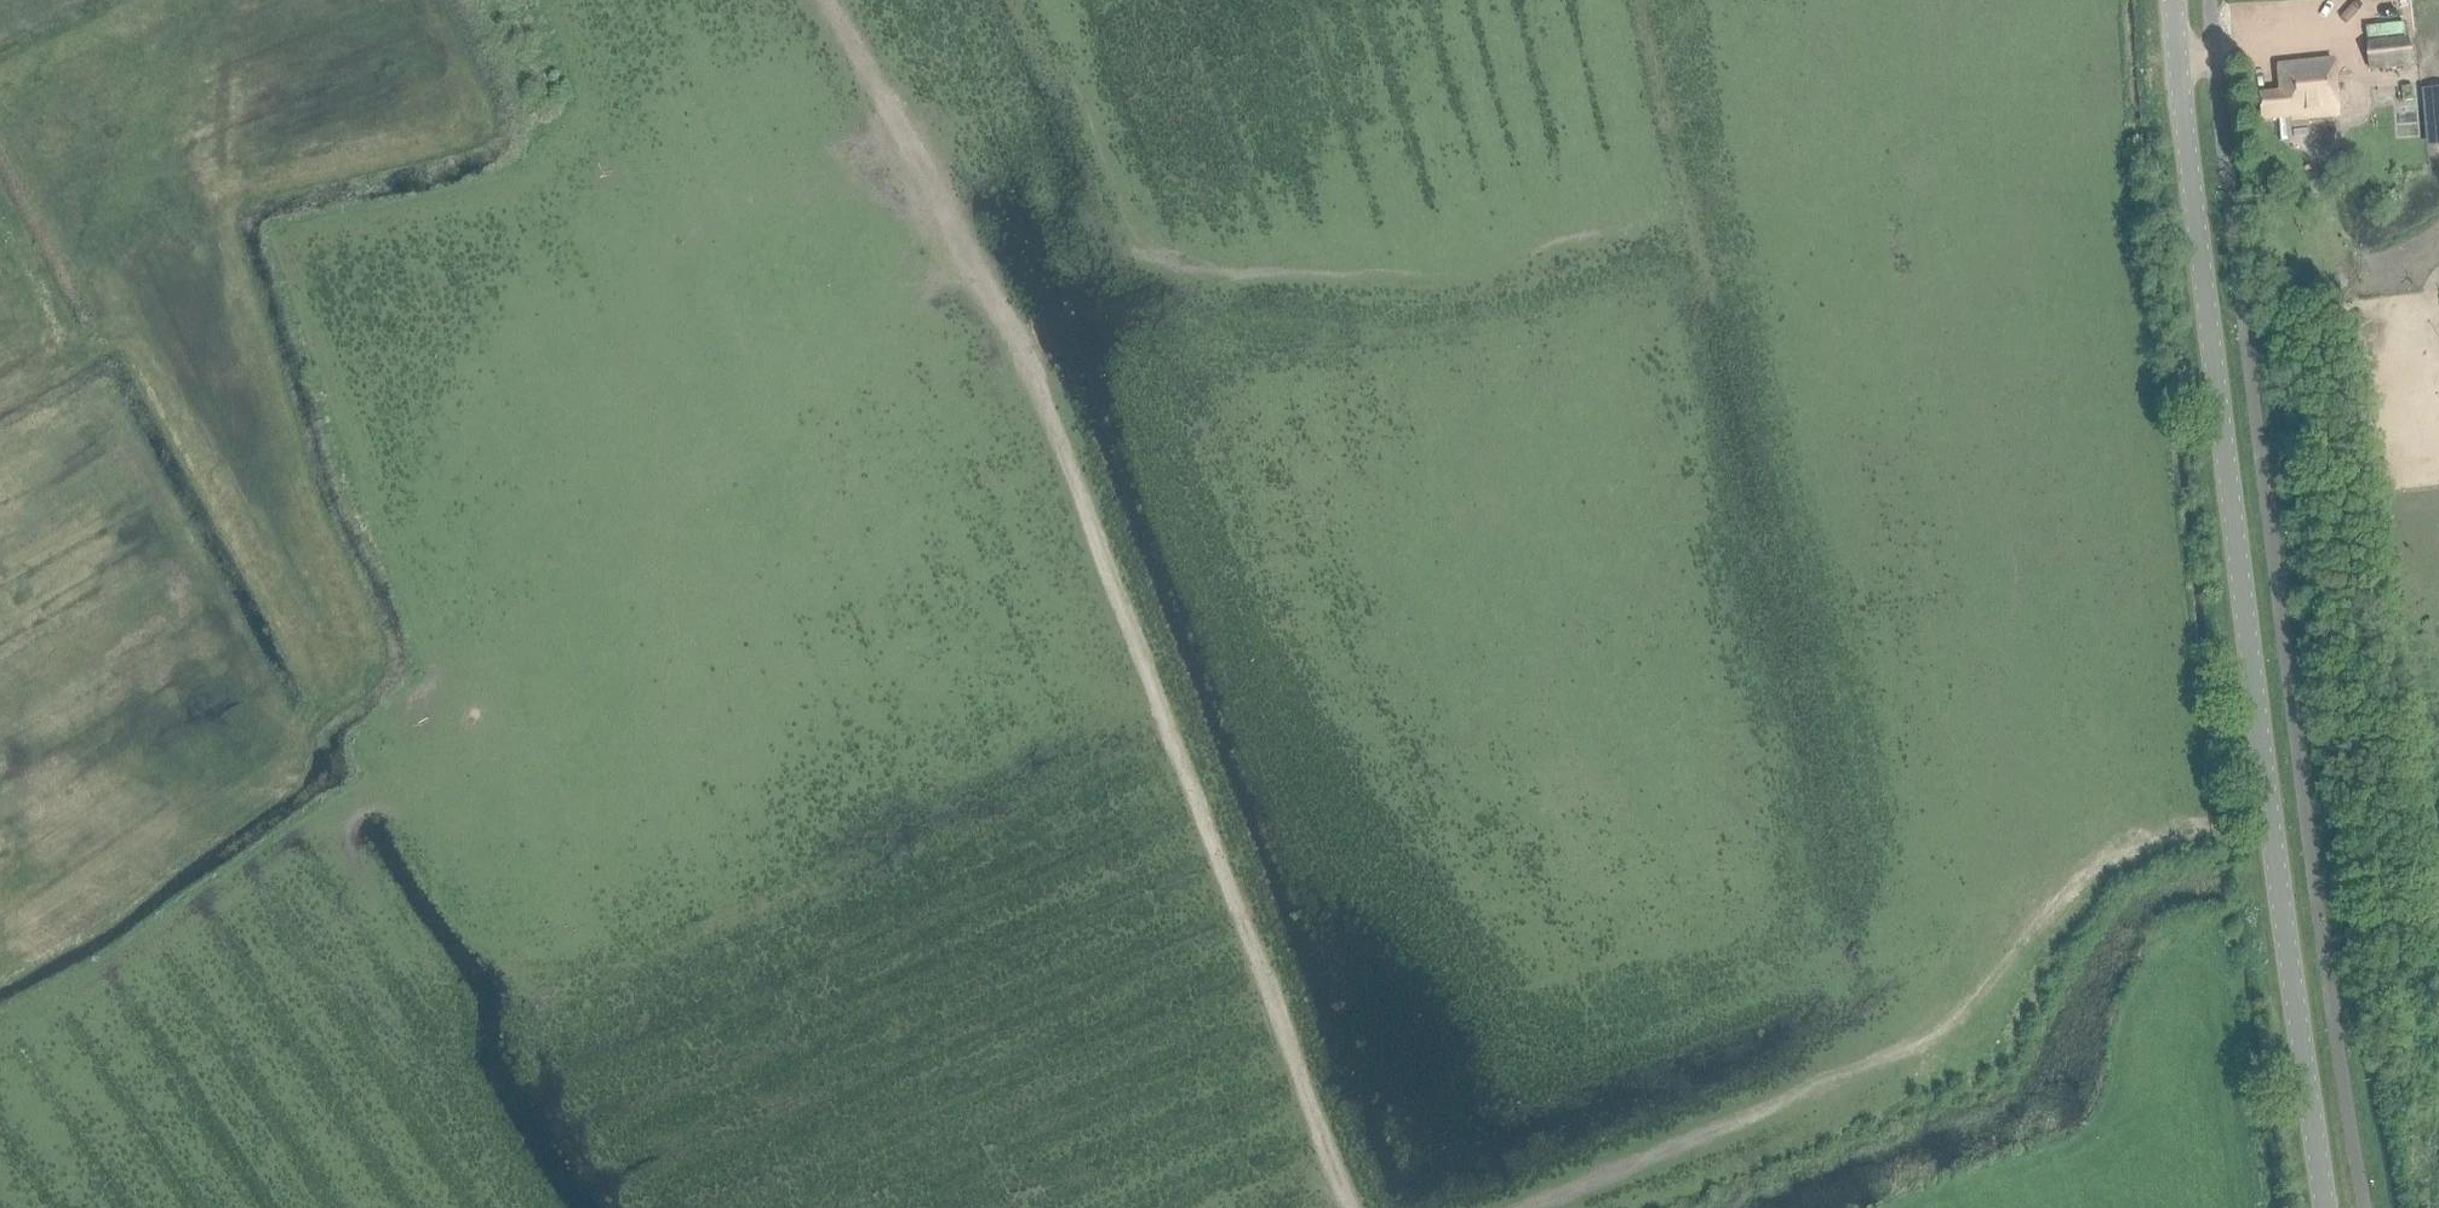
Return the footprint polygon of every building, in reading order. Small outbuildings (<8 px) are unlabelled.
[(2365,46),(2367,71),(2408,67),(2406,42),(2365,46)] [(2336,117),(2331,61),(2275,66),(2278,93),(2256,95),(2259,120),(2290,117),(2290,121),(2336,117)]
